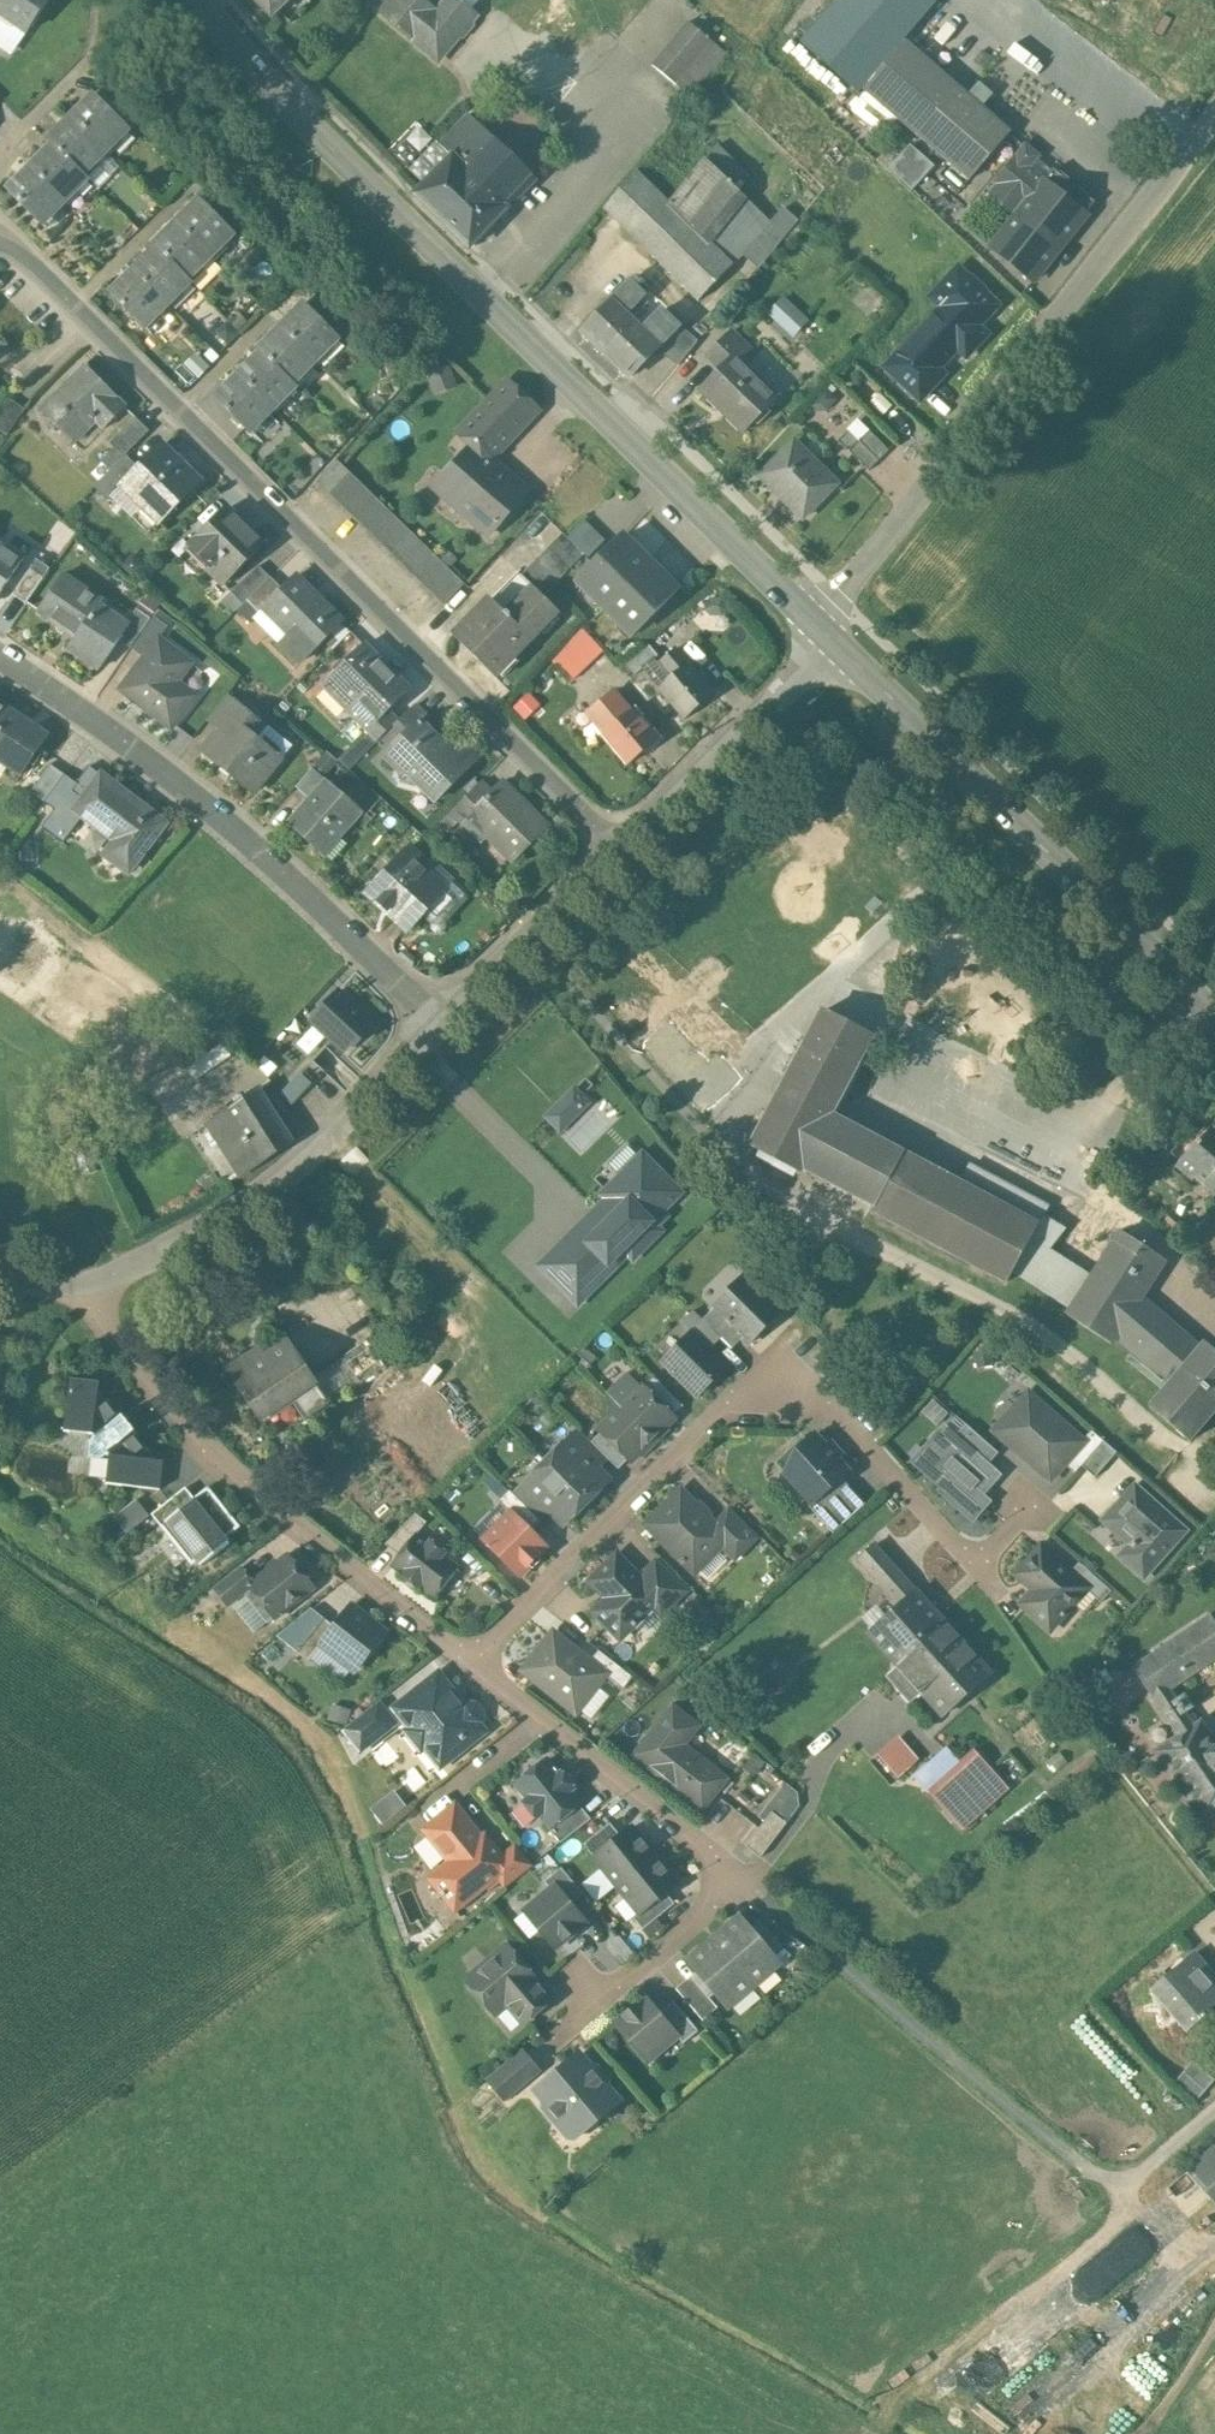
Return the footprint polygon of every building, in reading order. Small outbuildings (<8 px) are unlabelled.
[(1,15),(11,0),(0,0),(0,15),(1,15)] [(1,15),(27,33),(50,0),(11,0),(1,15)] [(381,13),(438,61),(477,14),(461,0),(392,0),(381,13)] [(706,37),(689,22),(652,65),(689,95),(725,53),(708,39),(709,37),(708,36),(706,37)] [(957,88),(904,43),(865,88),(917,133),(917,134),(919,135),(943,155),(943,156),(945,157),(969,178),(971,180),(972,178),(1009,135),(1011,133),(1009,132),(1008,132),(983,111),(984,110),(982,109),(958,89),(959,89),(957,87),(957,88)] [(129,130),(94,96),(72,118),(106,153),(129,130)] [(106,153),(72,118),(49,141),(53,146),(53,145),(83,175),(84,175),(106,153)] [(472,121),(447,147),(460,159),(423,197),(479,251),(540,187),(472,121)] [(886,166),(911,189),(934,163),(909,141),(886,166)] [(53,146),(31,168),(65,202),(88,179),(84,175),(83,175),(53,145),(53,146)] [(1045,182),(1028,169),(1037,158),(1038,157),(1037,155),(1036,156),(1027,148),(1026,147),(1024,148),(1025,149),(998,181),(996,182),(998,184),(998,183),(1026,206),(993,247),(992,248),(993,250),(994,249),(1032,280),(1032,281),(1034,282),(1035,281),(1035,280),(1046,266),(1047,266),(1048,264),(1059,250),(1060,250),(1061,248),(1073,232),(1074,232),(1075,231),(1075,230),(1086,217),(1087,216),(1087,215),(1086,215),(1094,204),(1094,205),(1096,203),(1094,202),(1076,187),(1074,186),(1056,171),(1054,170),(1053,171),(1053,172),(1045,182)] [(738,175),(714,152),(706,160),(731,185),(733,183),(731,181),(738,175)] [(679,160),(656,189),(666,199),(690,170),(679,160)] [(731,185),(706,160),(671,204),(707,239),(745,198),(731,185)] [(65,202),(31,168),(8,191),(43,225),(65,202)] [(656,189),(637,171),(604,209),(699,302),(734,265),(733,264),(707,239),(671,204),(666,199),(656,189)] [(745,198),(707,239),(733,264),(771,224),(745,198)] [(201,201),(178,225),(213,259),(236,235),(201,201)] [(788,232),(778,223),(766,238),(776,247),(788,232)] [(213,259),(178,225),(156,248),(158,250),(191,282),(213,259)] [(191,282),(158,250),(135,272),(169,306),(192,283),(191,282)] [(959,270),(933,298),(943,308),(887,368),(921,399),(943,375),(938,370),(958,348),(962,351),(981,330),(977,327),(997,306),(983,293),(986,291),(971,277),(969,280),(959,270)] [(169,306),(135,272),(113,294),(146,328),(169,306)] [(630,281),(582,331),(606,355),(637,323),(632,318),(637,316),(647,305),(642,300),(650,292),(640,282),(630,281)] [(797,313),(783,299),(770,314),(784,327),(797,313)] [(340,339),(305,305),(282,328),(317,362),(340,339)] [(645,331),(637,323),(606,355),(630,378),(658,350),(679,327),(663,312),(645,331)] [(679,327),(658,350),(667,358),(688,336),(679,327)] [(317,362),(282,328),(260,351),(262,354),(263,354),(294,385),(317,362)] [(751,352),(731,332),(708,356),(722,369),(734,357),(740,362),(751,352)] [(294,385),(263,354),(262,354),(240,376),(275,411),(298,388),(294,385)] [(740,362),(734,357),(722,369),(702,390),(745,432),(777,399),(740,362)] [(88,368),(43,411),(58,427),(59,426),(74,442),(95,421),(99,425),(102,423),(107,428),(127,409),(118,400),(118,399),(88,368)] [(240,376),(218,398),(252,433),(275,411),(240,376)] [(510,383),(467,429),(479,440),(495,454),(538,409),(510,383)] [(0,411),(0,431),(7,436),(25,411),(8,399),(0,411)] [(135,419),(109,445),(113,449),(122,459),(125,456),(149,432),(135,419)] [(858,441),(848,430),(838,440),(869,471),(879,461),(858,441)] [(889,451),(869,430),(858,441),(879,461),(889,451)] [(495,454),(479,440),(475,445),(490,459),(495,454)] [(837,484),(795,442),(761,477),(803,519),(837,484)] [(201,483),(163,444),(138,469),(120,487),(121,489),(158,526),(201,483)] [(490,459),(475,445),(438,486),(491,534),(528,494),(490,459)] [(113,449),(101,461),(110,471),(122,459),(113,449)] [(110,471),(93,488),(108,502),(121,489),(120,487),(138,469),(125,456),(122,459),(110,471)] [(337,460),(318,482),(330,493),(350,472),(337,460)] [(350,472),(330,493),(341,504),(361,483),(350,472)] [(361,483),(341,504),(351,514),(371,493),(361,483)] [(371,493),(351,514),(362,524),(381,503),(371,493)] [(381,503),(362,524),(372,534),(392,513),(381,503)] [(264,545),(228,509),(191,546),(212,566),(208,570),(224,585),(264,545)] [(392,513),(372,534),(382,544),(402,523),(392,513)] [(645,516),(628,528),(650,558),(667,546),(645,516)] [(567,535),(587,555),(604,537),(584,518),(567,535)] [(402,523),(382,544),(393,554),(412,533),(402,523)] [(564,532),(523,574),(545,595),(585,554),(564,532)] [(412,533),(393,554),(403,564),(423,543),(412,533)] [(644,556),(624,536),(583,577),(597,590),(592,595),(606,610),(620,623),(625,618),(638,631),(679,590),(644,556)] [(0,543),(0,596),(24,559),(0,543)] [(423,543),(403,564),(413,574),(433,553),(423,543)] [(41,553),(12,596),(26,605),(55,562),(41,553)] [(433,553),(413,574),(424,584),(444,563),(433,553)] [(444,563),(424,584),(434,594),(454,573),(444,563)] [(259,566),(232,593),(243,605),(271,578),(259,566)] [(454,573),(434,594),(445,605),(465,584),(454,573)] [(508,613),(493,598),(455,636),(495,675),(559,610),(545,595),(523,574),(521,575),(535,588),(511,613),(509,612),(508,613)] [(103,602),(64,575),(40,611),(78,638),(71,648),(100,668),(119,640),(120,639),(119,638),(94,621),(97,618),(95,617),(97,614),(96,613),(103,602)] [(319,603),(296,580),(297,578),(296,576),(283,590),(265,607),(266,608),(291,633),(281,644),(300,663),(311,652),(311,653),(342,622),(321,601),(319,603)] [(243,605),(238,611),(251,624),(266,608),(265,607),(283,590),(271,578),(243,605)] [(138,610),(119,638),(120,639),(119,640),(132,649),(151,619),(138,610)] [(581,627),(551,660),(574,680),(604,647),(581,627)] [(192,664),(160,639),(121,690),(172,729),(192,703),(173,689),(192,664)] [(649,643),(627,661),(636,673),(645,666),(656,660),(660,656),(649,643)] [(410,690),(365,645),(324,686),(349,711),(356,703),(375,722),(367,731),(367,732),(388,712),(410,690)] [(688,665),(676,650),(663,660),(676,676),(671,680),(661,688),(660,688),(685,719),(714,695),(689,664),(688,665)] [(671,680),(656,660),(645,666),(654,678),(661,688),(671,680)] [(661,688),(654,678),(647,684),(655,693),(660,688),(661,688)] [(631,712),(616,693),(603,704),(618,722),(606,732),(605,733),(630,765),(648,751),(645,748),(658,738),(635,709),(631,712)] [(228,695),(207,721),(220,731),(241,706),(228,695)] [(0,703),(0,726),(11,710),(0,703)] [(590,714),(606,732),(618,722),(603,704),(590,714)] [(220,731),(203,752),(254,794),(283,759),(257,737),(266,727),(241,706),(220,731)] [(398,722),(384,737),(394,747),(418,723),(419,724),(421,722),(425,717),(414,706),(398,722)] [(0,726),(0,767),(17,779),(47,734),(11,710),(0,726)] [(388,712),(367,732),(378,742),(384,737),(398,722),(388,712)] [(447,752),(422,726),(423,725),(421,722),(419,724),(418,723),(394,747),(386,755),(398,767),(402,762),(410,770),(405,774),(407,776),(409,773),(437,801),(479,759),(458,739),(447,750),(448,751),(447,752)] [(50,766),(30,793),(43,804),(46,801),(64,776),(50,766)] [(77,782),(71,791),(85,801),(104,776),(90,766),(77,782)] [(313,769),(296,788),(311,801),(327,782),(313,769)] [(64,776),(46,801),(57,809),(71,791),(77,782),(66,774),(64,776)] [(166,824),(104,776),(85,801),(77,811),(84,816),(117,841),(106,855),(129,872),(166,824)] [(362,812),(327,782),(311,801),(290,825),(325,855),(340,838),(362,812)] [(482,782),(451,813),(460,821),(463,824),(472,815),(471,815),(493,793),(482,782)] [(547,827),(503,783),(493,793),(471,815),(472,815),(491,835),(516,859),(547,827)] [(57,809),(43,826),(64,842),(84,816),(77,811),(85,801),(71,791),(57,809)] [(451,813),(439,825),(448,834),(460,821),(451,813)] [(491,835),(472,815),(463,824),(462,825),(482,844),(491,835)] [(325,855),(323,857),(332,865),(349,845),(340,838),(325,855)] [(411,847),(367,894),(408,932),(423,916),(448,889),(423,866),(426,862),(411,847)] [(423,866),(448,889),(423,916),(432,925),(432,929),(437,934),(443,934),(447,928),(447,923),(469,899),(469,893),(432,859),(428,863),(426,862),(423,866)] [(361,1012),(339,992),(312,1021),(332,1040),(344,1051),(361,1032),(365,1036),(378,1021),(364,1008),(361,1012)] [(1141,1298),(1166,1260),(1123,1232),(1093,1278),(1047,1250),(1061,1231),(1041,1219),(1047,1207),(970,1167),(961,1184),(902,1153),(902,1154),(830,1116),(872,1036),(825,1011),(753,1147),(800,1172),(803,1166),(840,1185),(841,1182),(869,1197),(867,1200),(875,1204),(872,1209),(1008,1281),(1014,1270),(1073,1308),(1069,1316),(1112,1343),(1117,1335),(1171,1382),(1150,1407),(1191,1442),(1214,1414),(1214,1351),(1205,1343),(1200,1349),(1141,1298)] [(332,1040),(312,1021),(292,1042),(313,1061),(327,1046),(330,1050),(330,1043),(332,1040)] [(224,1045),(184,1072),(192,1084),(232,1057),(224,1045)] [(294,1099),(312,1085),(301,1071),(284,1085),(294,1099)] [(259,1089),(229,1109),(230,1110),(209,1124),(210,1126),(212,1124),(243,1174),(241,1175),(242,1177),(263,1163),(263,1164),(294,1144),(292,1141),(292,1142),(260,1091),(261,1091),(259,1089)] [(575,1089),(547,1117),(561,1131),(589,1104),(575,1089)] [(1202,1141),(1199,1140),(1177,1165),(1194,1180),(1198,1176),(1214,1190),(1214,1130),(1213,1128),(1202,1141)] [(607,1162),(622,1178),(641,1159),(626,1144),(607,1162)] [(655,1170),(643,1157),(641,1159),(622,1178),(605,1195),(610,1199),(567,1242),(602,1278),(629,1252),(633,1257),(659,1232),(654,1227),(664,1217),(659,1212),(678,1193),(655,1170)] [(1188,1226),(1173,1213),(1165,1221),(1188,1241),(1188,1240),(1194,1234),(1187,1227),(1188,1226)] [(1188,1240),(1201,1252),(1214,1238),(1214,1223),(1209,1217),(1194,1234),(1188,1240)] [(1201,1252),(1214,1264),(1214,1238),(1201,1252)] [(602,1278),(567,1242),(543,1266),(579,1302),(602,1278)] [(746,1274),(712,1308),(714,1309),(743,1339),(749,1345),(783,1311),(746,1274)] [(743,1339),(714,1309),(703,1320),(722,1338),(732,1349),(743,1339)] [(703,1320),(694,1311),(682,1323),(693,1333),(710,1350),(722,1338),(703,1320)] [(710,1350),(693,1333),(664,1362),(698,1396),(727,1367),(710,1350)] [(288,1342),(265,1358),(260,1350),(228,1371),(262,1422),(292,1402),(305,1422),(328,1406),(314,1386),(317,1385),(288,1342)] [(367,1342),(314,1377),(331,1403),(384,1367),(367,1342)] [(585,1353),(579,1364),(587,1369),(593,1358),(585,1353)] [(641,1387),(628,1374),(614,1388),(609,1393),(608,1392),(607,1393),(621,1408),(654,1440),(676,1418),(674,1416),(644,1386),(643,1386),(641,1387)] [(684,1406),(654,1376),(644,1386),(674,1416),(684,1406)] [(122,1416),(100,1389),(100,1382),(72,1379),(66,1432),(94,1435),(96,1436),(93,1438),(94,1439),(90,1442),(89,1457),(103,1458),(107,1455),(108,1456),(110,1454),(111,1455),(157,1460),(135,1433),(137,1431),(123,1415),(122,1416)] [(1155,1395),(1138,1381),(1132,1389),(1148,1403),(1155,1395)] [(1083,1442),(1029,1394),(1009,1417),(1022,1428),(1009,1442),(1051,1479),(1064,1464),(1084,1443),(1083,1442)] [(654,1440),(621,1408),(599,1430),(602,1433),(629,1460),(631,1462),(654,1440)] [(999,1453),(967,1425),(956,1437),(988,1466),(999,1453)] [(956,1437),(945,1428),(925,1450),(933,1458),(923,1470),(943,1488),(941,1491),(973,1520),(989,1502),(979,1493),(983,1488),(985,1491),(999,1476),(988,1466),(956,1437)] [(609,1481),(578,1450),(588,1440),(580,1431),(547,1463),(589,1505),(600,1494),(600,1490),(609,1481)] [(1084,1443),(1064,1464),(1075,1474),(1104,1441),(1092,1431),(1083,1442),(1084,1443)] [(629,1460),(602,1433),(591,1443),(619,1470),(629,1460)] [(826,1447),(815,1434),(797,1450),(802,1456),(784,1472),(813,1504),(842,1478),(849,1472),(838,1460),(842,1456),(830,1444),(826,1447)] [(157,1460),(111,1455),(108,1484),(161,1490),(164,1461),(157,1460)] [(589,1505),(547,1463),(515,1495),(529,1509),(539,1499),(565,1525),(574,1517),(578,1516),(589,1505)] [(842,1478),(813,1504),(810,1507),(834,1533),(866,1505),(842,1478)] [(186,1488),(152,1515),(161,1526),(195,1499),(186,1488)] [(1124,1557),(1143,1576),(1183,1532),(1135,1490),(1106,1522),(1134,1546),(1124,1557)] [(515,1495),(510,1491),(499,1502),(512,1514),(513,1513),(531,1531),(541,1521),(529,1509),(515,1495)] [(699,1501),(695,1505),(681,1491),(647,1525),(683,1560),(681,1561),(684,1564),(685,1562),(695,1573),(722,1546),(729,1539),(716,1525),(709,1519),(713,1515),(699,1501)] [(195,1499),(161,1526),(193,1565),(197,1561),(202,1567),(231,1543),(227,1538),(241,1527),(227,1509),(213,1521),(195,1499)] [(140,1503),(117,1521),(128,1534),(150,1516),(140,1503)] [(756,1539),(729,1512),(716,1525),(729,1539),(722,1546),(736,1559),(756,1539)] [(531,1531),(513,1513),(512,1514),(485,1540),(519,1575),(528,1566),(529,1567),(539,1557),(538,1556),(547,1548),(531,1531)] [(416,1514),(386,1545),(400,1556),(417,1535),(427,1523),(416,1514)] [(432,1541),(429,1544),(417,1535),(400,1556),(393,1565),(405,1574),(403,1577),(418,1589),(420,1586),(435,1598),(459,1568),(444,1556),(447,1552),(432,1541)] [(875,1544),(857,1559),(863,1565),(881,1550),(875,1544)] [(1070,1574),(1041,1548),(1018,1575),(1036,1591),(1023,1605),(1050,1629),(1086,1590),(1087,1589),(1070,1574)] [(917,1590),(881,1550),(863,1565),(899,1606),(917,1590)] [(254,1583),(250,1587),(251,1587),(254,1592),(254,1596),(259,1601),(263,1602),(276,1618),(313,1588),(288,1556),(254,1583)] [(639,1578),(617,1556),(592,1582),(609,1599),(595,1612),(621,1638),(633,1626),(634,1627),(637,1625),(636,1624),(652,1607),(660,1599),(639,1578)] [(687,1591),(656,1561),(639,1578),(660,1599),(652,1607),(662,1617),(687,1591)] [(1112,1592),(1080,1563),(1070,1574),(1087,1589),(1086,1590),(1102,1603),(1112,1592)] [(242,1568),(216,1590),(228,1605),(251,1587),(250,1587),(254,1583),(242,1568)] [(899,1606),(868,1634),(893,1661),(941,1618),(917,1590),(899,1606)] [(385,1633),(351,1607),(335,1627),(322,1644),(323,1645),(356,1671),(385,1633)] [(1195,1727),(1185,1712),(1193,1707),(1185,1695),(1178,1701),(1170,1689),(1214,1659),(1214,1621),(1211,1615),(1133,1667),(1180,1737),(1195,1727)] [(324,1618),(297,1652),(310,1662),(323,1645),(322,1644),(335,1627),(324,1618)] [(941,1618),(893,1661),(911,1681),(959,1638),(941,1618)] [(590,1662),(554,1634),(524,1672),(576,1712),(605,1676),(606,1675),(590,1662)] [(959,1638),(911,1681),(942,1717),(991,1673),(959,1638)] [(633,1677),(599,1651),(590,1662),(606,1675),(605,1676),(623,1690),(633,1677)] [(439,1674),(396,1708),(442,1766),(460,1751),(461,1742),(481,1727),(478,1723),(481,1721),(482,1714),(476,1706),(469,1706),(466,1708),(439,1674)] [(379,1702),(345,1729),(361,1751),(396,1724),(379,1702)] [(659,1778),(680,1753),(702,1726),(673,1703),(648,1735),(645,1736),(639,1742),(640,1746),(631,1756),(659,1778)] [(1180,1737),(1157,1752),(1179,1784),(1214,1761),(1214,1743),(1201,1723),(1195,1727),(1180,1737)] [(900,1738),(879,1756),(897,1778),(919,1760),(900,1738)] [(680,1753),(659,1778),(703,1813),(730,1779),(705,1759),(698,1767),(680,1753)] [(978,1757),(933,1796),(963,1829),(1007,1790),(978,1757)] [(559,1776),(547,1761),(517,1785),(529,1800),(526,1803),(537,1818),(541,1815),(551,1826),(551,1827),(579,1804),(581,1803),(571,1790),(573,1789),(562,1774),(559,1776)] [(1179,1784),(1202,1820),(1214,1811),(1214,1761),(1179,1784)] [(579,1804),(551,1827),(551,1826),(549,1828),(561,1843),(591,1819),(579,1804)] [(482,1838),(455,1805),(425,1830),(451,1863),(431,1879),(456,1910),(496,1878),(510,1867),(501,1855),(485,1836),(482,1838)] [(772,1812),(746,1846),(761,1858),(787,1824),(772,1812)] [(611,1823),(584,1845),(595,1858),(621,1837),(611,1823)] [(621,1837),(595,1858),(617,1886),(655,1856),(632,1828),(621,1837)] [(533,1866),(516,1843),(501,1855),(510,1867),(496,1878),(505,1889),(533,1866)] [(655,1856),(617,1886),(639,1913),(640,1914),(666,1893),(677,1884),(655,1856)] [(583,1894),(562,1868),(545,1882),(551,1889),(555,1886),(571,1905),(583,1894)] [(551,1889),(526,1911),(557,1948),(586,1923),(571,1905),(555,1886),(551,1889)] [(666,1893),(640,1914),(639,1913),(633,1917),(643,1930),(675,1904),(666,1893)] [(778,1963),(741,1919),(716,1940),(753,1984),(778,1963)] [(753,1984),(716,1940),(690,1962),(727,2006),(753,1984)] [(508,1945),(487,1963),(483,1963),(472,1972),(471,1986),(495,2015),(507,2005),(536,1981),(537,1980),(508,1945)] [(1156,1986),(1193,2028),(1207,2016),(1205,2014),(1214,2005),(1214,1979),(1193,1954),(1156,1986)] [(536,1981),(507,2005),(523,2024),(552,2000),(536,1981)] [(659,2014),(646,1998),(637,2007),(636,2006),(634,2007),(635,2008),(628,2014),(627,2013),(625,2015),(626,2016),(616,2024),(647,2061),(677,2036),(677,2035),(659,2014)] [(699,2031),(674,2001),(659,2014),(677,2035),(677,2036),(684,2044),(699,2031)] [(541,2073),(521,2051),(502,2067),(522,2089),(541,2073)] [(579,2055),(538,2090),(549,2104),(549,2111),(557,2121),(564,2121),(572,2131),(592,2114),(597,2120),(601,2116),(608,2117),(611,2114),(611,2108),(618,2102),(579,2055)] [(1193,2061),(1175,2083),(1196,2102),(1214,2080),(1193,2061)] [(522,2089),(502,2067),(489,2078),(508,2101),(522,2089)] [(1186,2171),(1214,2204),(1214,2147),(1186,2171)]
